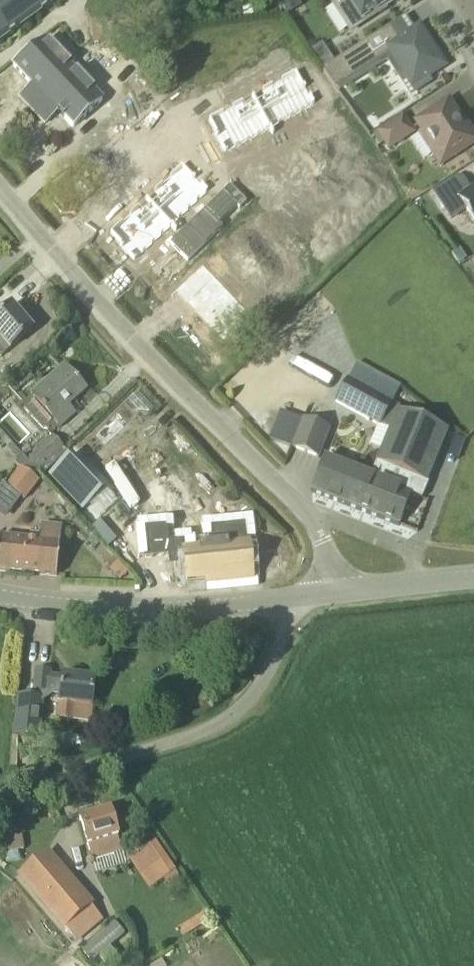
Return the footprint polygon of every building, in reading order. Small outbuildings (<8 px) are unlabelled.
[(57,0),(0,0),(0,42),(57,0)] [(282,1),(290,13),(301,5),(298,0),(283,0),(282,1)] [(347,3),(344,9),(345,15),(349,20),(355,22),(361,20),(377,9),(379,13),(398,1),(398,0),(345,0),(347,3)] [(411,88),(445,66),(419,26),(399,39),(390,25),(322,70),(336,89),(337,88),(333,83),(343,77),(346,82),(389,54),(411,88)] [(20,95),(30,106),(71,67),(45,40),(14,65),(33,85),(20,95)] [(58,110),(73,126),(101,100),(71,67),(30,106),(45,122),(58,110)] [(297,74),(252,96),(265,123),(273,119),(277,126),(312,109),(306,95),(307,94),(297,74)] [(252,96),(206,118),(216,139),(217,138),(224,152),(259,134),(256,127),(265,123),(252,96)] [(448,102),(417,122),(423,132),(428,133),(436,146),(435,150),(443,162),(473,142),(473,141),(473,137),(473,135),(470,129),(465,128),(448,102)] [(412,132),(402,117),(379,133),(385,142),(389,148),(412,132)] [(385,142),(379,133),(372,137),(378,147),(385,142)] [(185,170),(149,204),(169,226),(176,220),(181,226),(210,199),(200,188),(201,187),(185,170)] [(470,192),(462,179),(456,178),(434,193),(451,219),(465,209),(473,222),(473,190),(470,192)] [(223,196),(188,229),(205,246),(240,213),(223,196)] [(149,204),(111,239),(127,256),(128,255),(138,266),(167,239),(162,233),(169,226),(149,204)] [(202,264),(168,295),(171,299),(177,294),(221,341),(232,331),(233,332),(250,316),(202,264)] [(33,329),(12,305),(0,315),(0,358),(33,329)] [(53,420),(59,428),(75,414),(68,406),(86,390),(64,365),(31,395),(31,396),(24,402),(24,409),(43,429),(53,420)] [(390,428),(376,463),(399,471),(420,418),(399,410),(401,407),(393,403),(393,402),(381,395),(387,386),(365,374),(360,384),(348,377),(334,401),(380,427),(381,424),(390,428)] [(420,418),(399,471),(427,481),(448,429),(420,418)] [(319,459),(330,429),(303,419),(292,448),(319,459)] [(67,450),(63,446),(53,435),(27,460),(41,475),(67,450)] [(447,459),(458,463),(466,442),(455,438),(447,459)] [(83,443),(46,474),(67,498),(104,467),(83,443)] [(27,460),(26,461),(22,456),(15,464),(20,468),(6,485),(21,498),(24,500),(39,481),(34,477),(38,473),(40,476),(41,475),(27,460)] [(312,490),(361,509),(373,479),(370,478),(324,459),(312,490)] [(427,481),(399,471),(376,463),(370,478),(373,479),(361,509),(399,524),(411,494),(423,499),(429,483),(427,482),(427,481)] [(61,543),(62,525),(41,523),(40,541),(0,537),(0,570),(57,575),(61,543)] [(167,525),(143,527),(146,556),(170,554),(169,542),(167,525)] [(169,542),(170,554),(170,560),(179,560),(179,566),(186,565),(187,581),(218,578),(219,582),(251,579),(246,534),(226,536),(227,544),(182,549),(181,540),(169,542)] [(50,675),(51,670),(37,669),(34,691),(48,692),(49,686),(61,687),(57,719),(74,721),(76,704),(92,706),(95,678),(63,674),(62,676),(50,675)] [(43,699),(18,696),(13,736),(39,738),(43,699)] [(91,859),(112,853),(121,850),(117,837),(118,837),(110,811),(79,820),(91,859)] [(137,838),(144,849),(129,858),(149,889),(164,878),(170,887),(181,879),(148,831),(137,838)] [(57,865),(31,887),(65,927),(91,906),(57,865)] [(114,922),(81,951),(91,963),(124,934),(114,922)]
